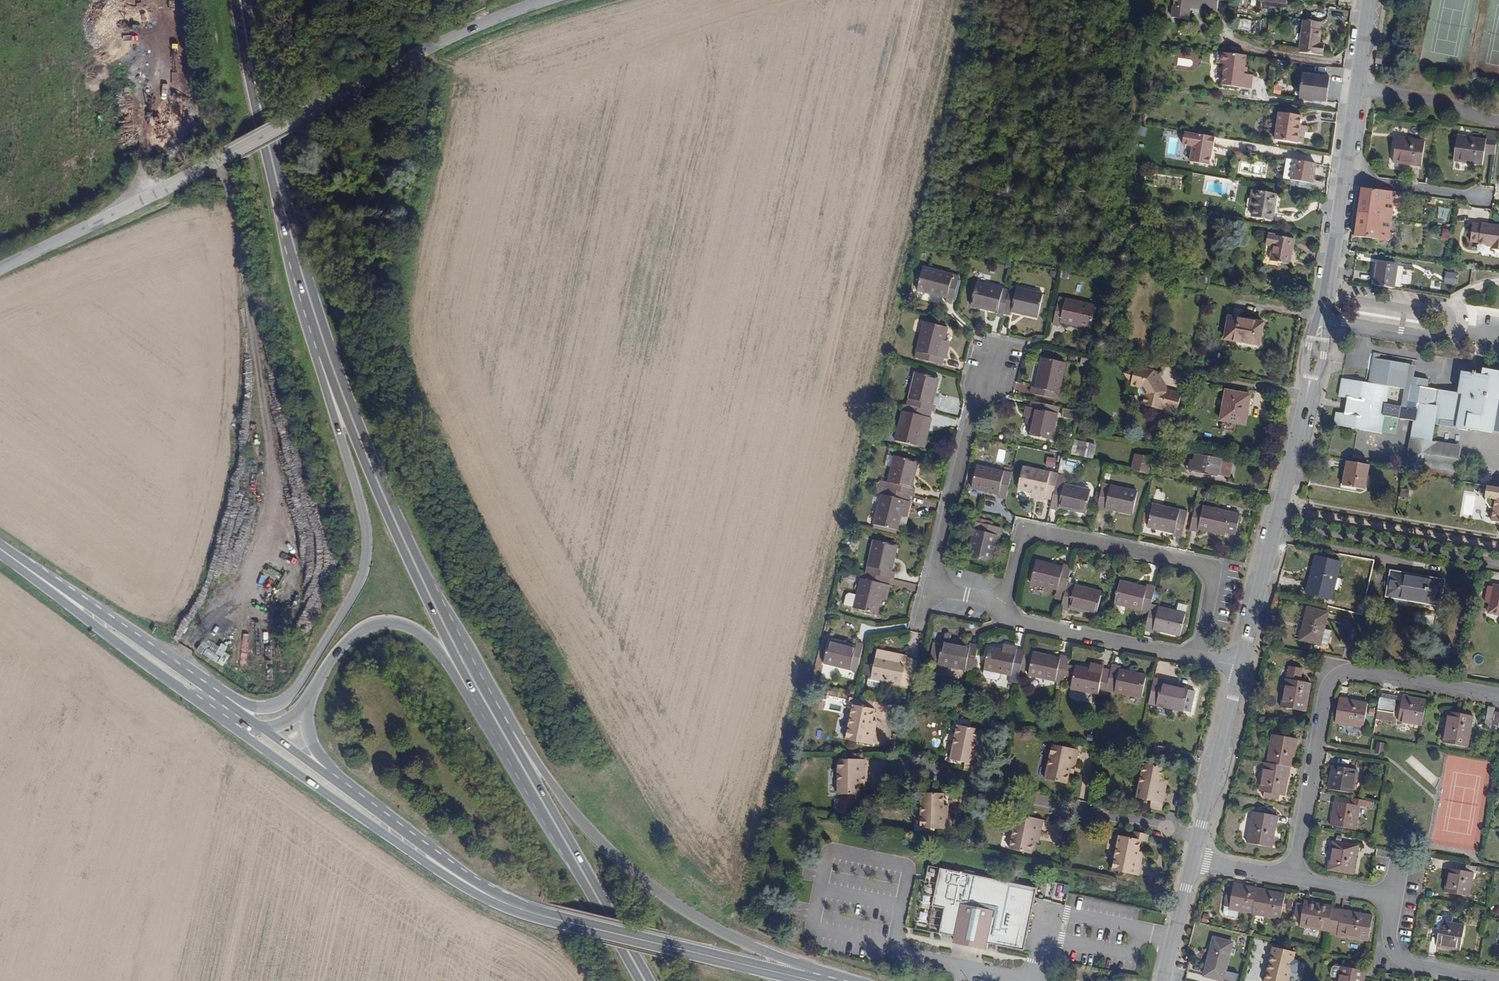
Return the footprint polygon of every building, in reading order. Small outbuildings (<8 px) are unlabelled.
[(1219,0),(1174,0),(1172,18),(1188,21),(1190,8),(1217,11),(1219,0)] [(1323,56),(1324,45),(1319,44),(1321,31),(1319,31),(1320,23),(1303,21),(1298,53),(1323,56)] [(1200,56),(1179,53),(1177,65),(1198,68),(1200,56)] [(1244,75),(1246,57),(1218,53),(1217,64),(1225,65),(1222,87),(1251,90),(1253,76),(1244,75)] [(1327,102),(1330,78),(1302,75),(1299,98),(1327,102)] [(1301,126),(1302,116),(1279,113),(1275,141),(1298,144),(1298,143),(1301,126)] [(1260,129),(1262,120),(1252,118),(1250,127),(1260,129)] [(1304,144),(1306,127),(1301,126),(1298,143),(1304,144)] [(1494,155),(1498,132),(1487,130),(1486,140),(1457,136),(1454,162),(1482,166),(1484,153),(1494,155)] [(1214,150),(1216,138),(1185,133),(1183,145),(1193,148),(1190,163),(1209,167),(1211,155),(1210,154),(1211,149),(1212,150),(1214,150)] [(1421,167),(1425,142),(1396,137),(1393,163),(1421,167)] [(1312,184),(1316,164),(1294,161),(1291,180),(1312,184)] [(1312,184),(1291,180),(1290,185),(1298,186),(1298,187),(1311,190),(1312,184)] [(1393,213),(1396,192),(1361,188),(1359,208),(1360,208),(1360,212),(1380,214),(1380,219),(1390,220),(1391,213),(1393,213)] [(1272,221),(1277,195),(1252,190),(1251,200),(1255,201),(1254,209),(1252,217),(1272,221)] [(1389,241),(1392,221),(1390,220),(1380,219),(1380,214),(1360,212),(1359,217),(1357,217),(1355,237),(1389,241)] [(1482,224),(1482,225),(1473,224),(1470,242),(1479,243),(1479,245),(1487,246),(1486,247),(1491,248),(1491,249),(1498,250),(1498,226),(1482,224)] [(1450,240),(1451,229),(1442,228),(1441,240),(1450,240)] [(1290,265),(1295,240),(1268,235),(1266,246),(1272,247),(1270,262),(1290,265)] [(1396,289),(1399,266),(1378,263),(1374,285),(1396,289)] [(953,304),(960,276),(923,267),(917,291),(947,299),(946,302),(953,304)] [(1403,281),(1410,282),(1412,270),(1405,270),(1403,281)] [(1446,271),(1444,283),(1455,285),(1458,273),(1446,271)] [(1004,314),(1009,290),(977,282),(971,306),(998,313),(997,316),(1003,318),(1004,314)] [(1038,319),(1044,294),(1010,286),(1009,290),(1004,314),(1010,315),(1011,312),(1038,319)] [(1090,330),(1096,306),(1059,298),(1053,325),(1060,327),(1060,323),(1090,330)] [(1260,346),(1264,323),(1228,317),(1224,340),(1260,346)] [(941,358),(948,328),(924,322),(915,358),(942,365),(944,359),(941,358)] [(1441,396),(1441,390),(1425,388),(1426,380),(1412,377),(1406,376),(1408,365),(1408,364),(1377,359),(1378,353),(1372,352),(1367,383),(1344,379),(1343,385),(1341,385),(1340,390),(1342,390),(1341,398),(1348,399),(1350,399),(1347,414),(1345,414),(1336,412),(1335,420),(1338,420),(1337,425),(1380,433),(1383,416),(1385,416),(1413,421),(1416,421),(1414,439),(1429,441),(1432,424),(1435,424),(1468,430),(1468,428),(1493,433),(1493,432),(1498,433),(1498,402),(1498,394),(1498,371),(1484,369),(1483,375),(1464,372),(1460,393),(1465,394),(1464,399),(1441,396)] [(1058,400),(1066,363),(1042,358),(1035,388),(1032,387),(1030,394),(1058,400)] [(1089,367),(1091,360),(1082,358),(1080,364),(1089,367)] [(1412,377),(1414,366),(1408,365),(1406,376),(1412,377)] [(1181,395),(1166,390),(1166,389),(1165,386),(1160,386),(1157,379),(1158,375),(1157,372),(1136,367),(1135,370),(1132,369),(1124,374),(1128,381),(1132,381),(1131,384),(1140,386),(1137,393),(1145,395),(1143,404),(1161,409),(1162,407),(1176,411),(1181,395)] [(932,405),(939,378),(916,373),(907,406),(932,412),(934,412),(936,406),(932,405)] [(1464,399),(1465,394),(1460,393),(1441,390),(1441,396),(1464,399)] [(1245,426),(1251,395),(1226,391),(1220,421),(1245,426)] [(1053,440),(1060,407),(1031,401),(1030,407),(1026,407),(1024,415),(1025,417),(1031,419),(1030,424),(1028,435),(1053,440)] [(929,431),(932,418),(930,418),(932,412),(907,406),(904,405),(895,441),(920,447),(924,430),(929,431)] [(924,448),(929,431),(924,430),(920,447),(924,448)] [(1428,467),(1432,441),(1429,441),(1414,439),(1410,438),(1406,464),(1428,467)] [(1092,459),(1095,444),(1075,440),(1072,455),(1092,459)] [(1458,472),(1462,446),(1432,441),(1428,467),(1458,472)] [(1150,466),(1152,458),(1136,454),(1134,462),(1150,466)] [(1229,477),(1232,462),(1195,455),(1194,461),(1191,460),(1189,469),(1220,475),(1229,477)] [(912,488),(918,462),(894,456),(886,489),(911,495),(914,496),(916,489),(912,488)] [(1047,457),(1045,466),(1053,468),(1055,458),(1047,457)] [(1365,490),(1370,465),(1347,461),(1343,486),(1365,490)] [(1148,475),(1150,466),(1134,462),(1132,471),(1148,475)] [(1006,499),(1012,473),(977,465),(972,489),(999,495),(998,498),(1006,499)] [(1057,475),(1057,474),(1023,466),(1018,490),(1031,493),(1036,494),(1035,499),(1044,501),(1045,498),(1052,500),(1057,475)] [(1220,475),(1189,469),(1188,472),(1220,478),(1220,475)] [(1091,491),(1065,485),(1067,477),(1057,475),(1052,500),(1050,509),(1058,510),(1059,508),(1086,514),(1091,491)] [(1133,515),(1138,491),(1102,484),(1097,511),(1105,512),(1105,509),(1133,515)] [(901,515),(903,511),(908,512),(910,502),(909,502),(911,495),(886,489),(876,486),(874,493),(881,495),(873,524),(898,531),(901,515)] [(1490,522),(1498,523),(1498,488),(1487,486),(1485,499),(1493,500),(1490,522)] [(1182,539),(1188,512),(1152,504),(1147,528),(1174,534),(1173,537),(1182,539)] [(1236,536),(1241,516),(1194,505),(1189,531),(1197,533),(1198,530),(1226,536),(1226,533),(1236,536)] [(991,563),(997,535),(1000,536),(1002,528),(976,522),(968,557),(991,563)] [(898,531),(873,524),(872,528),(896,534),(898,531)] [(891,572),(898,545),(874,540),(866,573),(891,579),(893,580),(895,573),(891,572)] [(1337,578),(1341,562),(1316,556),(1307,593),(1332,599),(1335,590),(1330,588),(1333,577),(1337,578)] [(1067,583),(1072,566),(1063,564),(1063,566),(1036,560),(1030,583),(1057,590),(1054,598),(1063,601),(1067,583)] [(881,600),(882,594),(888,595),(890,585),(889,585),(891,579),(866,573),(863,572),(857,595),(850,593),(847,603),(850,607),(853,607),(853,609),(877,615),(881,600)] [(1442,582),(1393,574),(1389,595),(1393,595),(1391,603),(1408,606),(1409,598),(1439,603),(1442,582)] [(1150,604),(1155,586),(1147,585),(1147,588),(1119,581),(1114,604),(1148,613),(1150,604)] [(1102,592),(1067,583),(1063,601),(1061,609),(1069,611),(1069,608),(1096,615),(1102,592)] [(1494,584),(1488,613),(1498,615),(1498,585),(1494,584)] [(1180,636),(1187,606),(1178,604),(1177,611),(1150,604),(1148,613),(1144,631),(1152,633),(1153,630),(1180,636)] [(1325,630),(1329,612),(1308,607),(1304,624),(1305,624),(1301,641),(1321,645),(1325,630)] [(1415,612),(1414,622),(1433,625),(1435,615),(1415,612)] [(1329,647),(1333,632),(1325,630),(1321,645),(1329,647)] [(203,639),(196,651),(222,666),(231,652),(219,646),(218,648),(203,639)] [(857,672),(864,644),(856,642),(855,646),(830,639),(824,663),(857,672)] [(972,672),(978,646),(970,644),(970,647),(942,642),(942,645),(938,661),(938,665),(972,672)] [(938,661),(942,645),(933,643),(930,660),(938,661)] [(1017,686),(1025,652),(1017,650),(1018,648),(1010,646),(1008,652),(1001,650),(989,647),(982,675),(985,679),(994,682),(999,679),(1000,674),(1011,677),(1010,684),(1017,686)] [(908,686),(913,659),(907,658),(908,656),(877,649),(870,679),(868,678),(867,684),(869,686),(875,688),(877,687),(879,681),(907,687),(908,686)] [(1063,683),(1069,657),(1061,655),(1060,658),(1033,653),(1028,676),(1063,683)] [(914,687),(921,661),(913,659),(908,686),(914,687)] [(1106,691),(1110,670),(1103,669),(1103,666),(1095,664),(1094,670),(1088,668),(1075,665),(1070,689),(1105,696),(1106,691)] [(869,676),(871,667),(865,665),(863,674),(869,676)] [(1141,699),(1146,675),(1119,669),(1120,667),(1111,665),(1110,670),(1106,691),(1141,699)] [(1306,712),(1311,683),(1301,681),(1303,668),(1289,666),(1281,707),(1306,712)] [(1191,713),(1195,692),(1189,690),(1189,688),(1161,682),(1161,680),(1153,678),(1148,704),(1191,713)] [(1422,726),(1426,700),(1403,696),(1398,722),(1422,726)] [(1394,714),(1397,701),(1380,697),(1377,711),(1378,711),(1388,713),(1394,714)] [(872,727),(873,721),(875,709),(872,709),(874,702),(856,698),(855,705),(853,705),(846,740),(872,745),(876,727),(872,727)] [(1364,728),(1368,703),(1339,698),(1335,723),(1364,728)] [(1493,721),(1495,711),(1495,707),(1489,706),(1486,720),(1493,721)] [(1387,721),(1388,713),(1378,711),(1377,719),(1387,721)] [(1468,748),(1474,716),(1448,711),(1442,743),(1468,748)] [(976,766),(980,747),(976,746),(977,741),(979,730),(956,725),(949,760),(965,764),(976,766)] [(1285,796),(1290,767),(1292,768),(1298,739),(1273,734),(1267,763),(1265,763),(1259,791),(1264,792),(1263,797),(1279,800),(1280,795),(1285,796)] [(1382,754),(1384,744),(1378,743),(1376,753),(1382,754)] [(1076,764),(1079,750),(1052,744),(1045,780),(1067,784),(1070,769),(1071,763),(1076,764)] [(1202,757),(1205,747),(1199,745),(1196,755),(1202,757)] [(1169,761),(1172,752),(1161,749),(1159,759),(1169,761)] [(866,776),(866,759),(838,758),(837,795),(844,795),(844,801),(840,800),(838,813),(853,817),(858,795),(861,795),(861,783),(861,776),(866,776)] [(1163,804),(1166,787),(1163,786),(1164,780),(1166,768),(1144,763),(1136,798),(1152,802),(1163,804)] [(975,773),(976,766),(965,764),(963,770),(975,773)] [(1354,794),(1358,770),(1332,765),(1328,789),(1354,794)] [(948,830),(948,812),(944,812),(944,806),(944,794),(921,793),(920,828),(948,830)] [(1356,830),(1360,807),(1364,807),(1366,801),(1352,798),(1351,805),(1335,801),(1330,826),(1356,830)] [(1161,811),(1163,804),(1152,802),(1150,809),(1161,811)] [(1272,848),(1278,816),(1253,812),(1247,843),(1272,848)] [(1035,842),(1036,837),(1040,837),(1044,820),(1017,814),(1009,849),(1032,854),(1035,842)] [(1148,842),(1149,835),(1133,831),(1132,838),(1141,840),(1148,842)] [(1139,876),(1143,858),(1138,857),(1139,851),(1141,840),(1132,838),(1118,835),(1111,870),(1139,876)] [(1353,875),(1358,846),(1333,842),(1328,870),(1353,875)] [(1470,897),(1474,873),(1479,874),(1480,867),(1466,865),(1465,872),(1448,869),(1444,892),(1470,897)] [(954,936),(967,873),(939,868),(932,906),(944,908),(939,933),(954,936)] [(1023,950),(1036,888),(1005,881),(967,873),(954,936),(953,943),(986,950),(987,942),(1023,950)] [(1280,920),(1285,895),(1256,889),(1257,888),(1234,884),(1233,886),(1231,897),(1229,909),(1230,909),(1238,911),(1252,914),(1280,920)] [(1368,941),(1373,916),(1342,910),(1341,913),(1331,911),(1332,908),(1332,906),(1304,901),(1299,927),(1327,932),(1328,928),(1338,930),(1337,934),(1337,936),(1368,941)] [(1237,918),(1238,911),(1230,909),(1228,916),(1237,918)] [(1461,951),(1465,926),(1441,922),(1442,917),(1435,916),(1433,929),(1439,930),(1436,946),(1461,951)] [(1233,943),(1214,938),(1204,976),(1221,980),(1222,980),(1229,955),(1231,949),(1233,943)] [(1290,973),(1296,974),(1299,963),(1293,962),(1295,955),(1272,949),(1264,980),(1288,980),(1290,973)] [(1364,977),(1365,970),(1363,970),(1363,964),(1345,961),(1344,966),(1340,966),(1337,980),(1363,980),(1364,977)]
